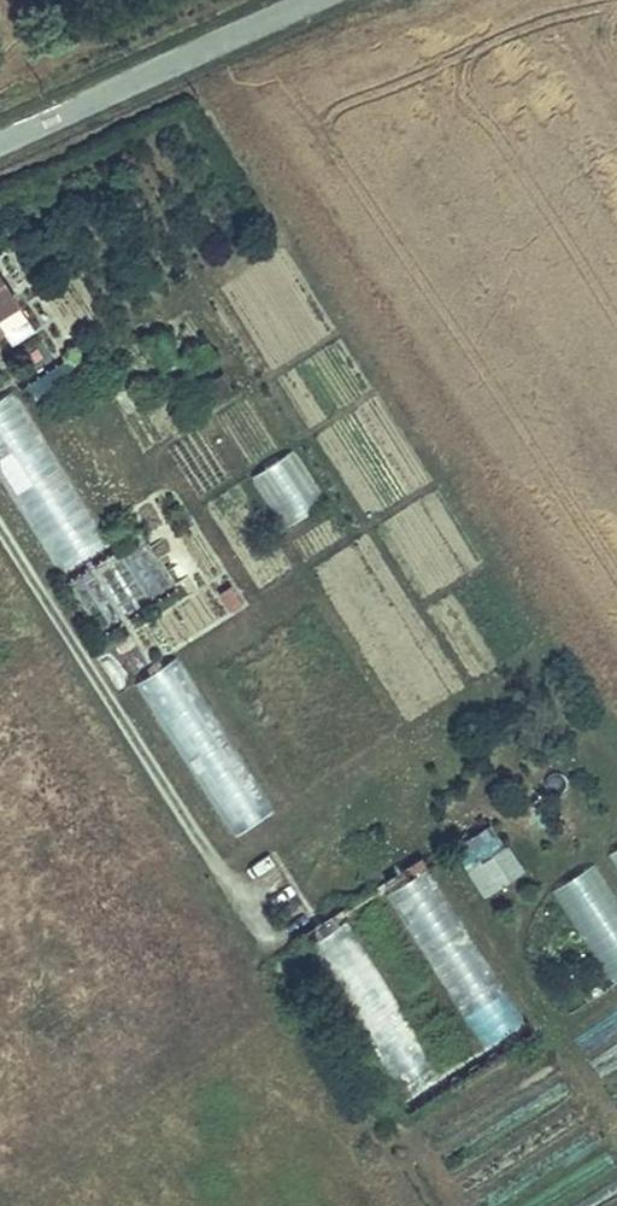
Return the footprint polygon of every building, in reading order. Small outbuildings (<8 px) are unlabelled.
[(14,347),(37,332),(0,277),(0,325),(14,347)] [(0,392),(0,469),(61,565),(110,529),(11,384),(0,392)] [(281,529),(325,503),(294,451),(250,477),(281,529)] [(131,543),(125,534),(116,540),(122,549),(131,543)] [(111,628),(175,589),(147,544),(83,584),(111,628)] [(227,615),(242,607),(230,584),(214,593),(227,615)] [(159,643),(171,648),(178,629),(184,631),(189,617),(171,610),(159,643)] [(139,681),(223,841),(269,817),(185,657),(139,681)] [(503,840),(490,819),(456,840),(469,861),(503,840)] [(508,845),(467,873),(484,898),(525,870),(508,845)] [(606,856),(616,873),(616,849),(606,856)] [(613,986),(616,984),(616,898),(594,863),(550,891),(613,986)] [(435,1084),(353,920),(315,939),(397,1103),(435,1084)]
